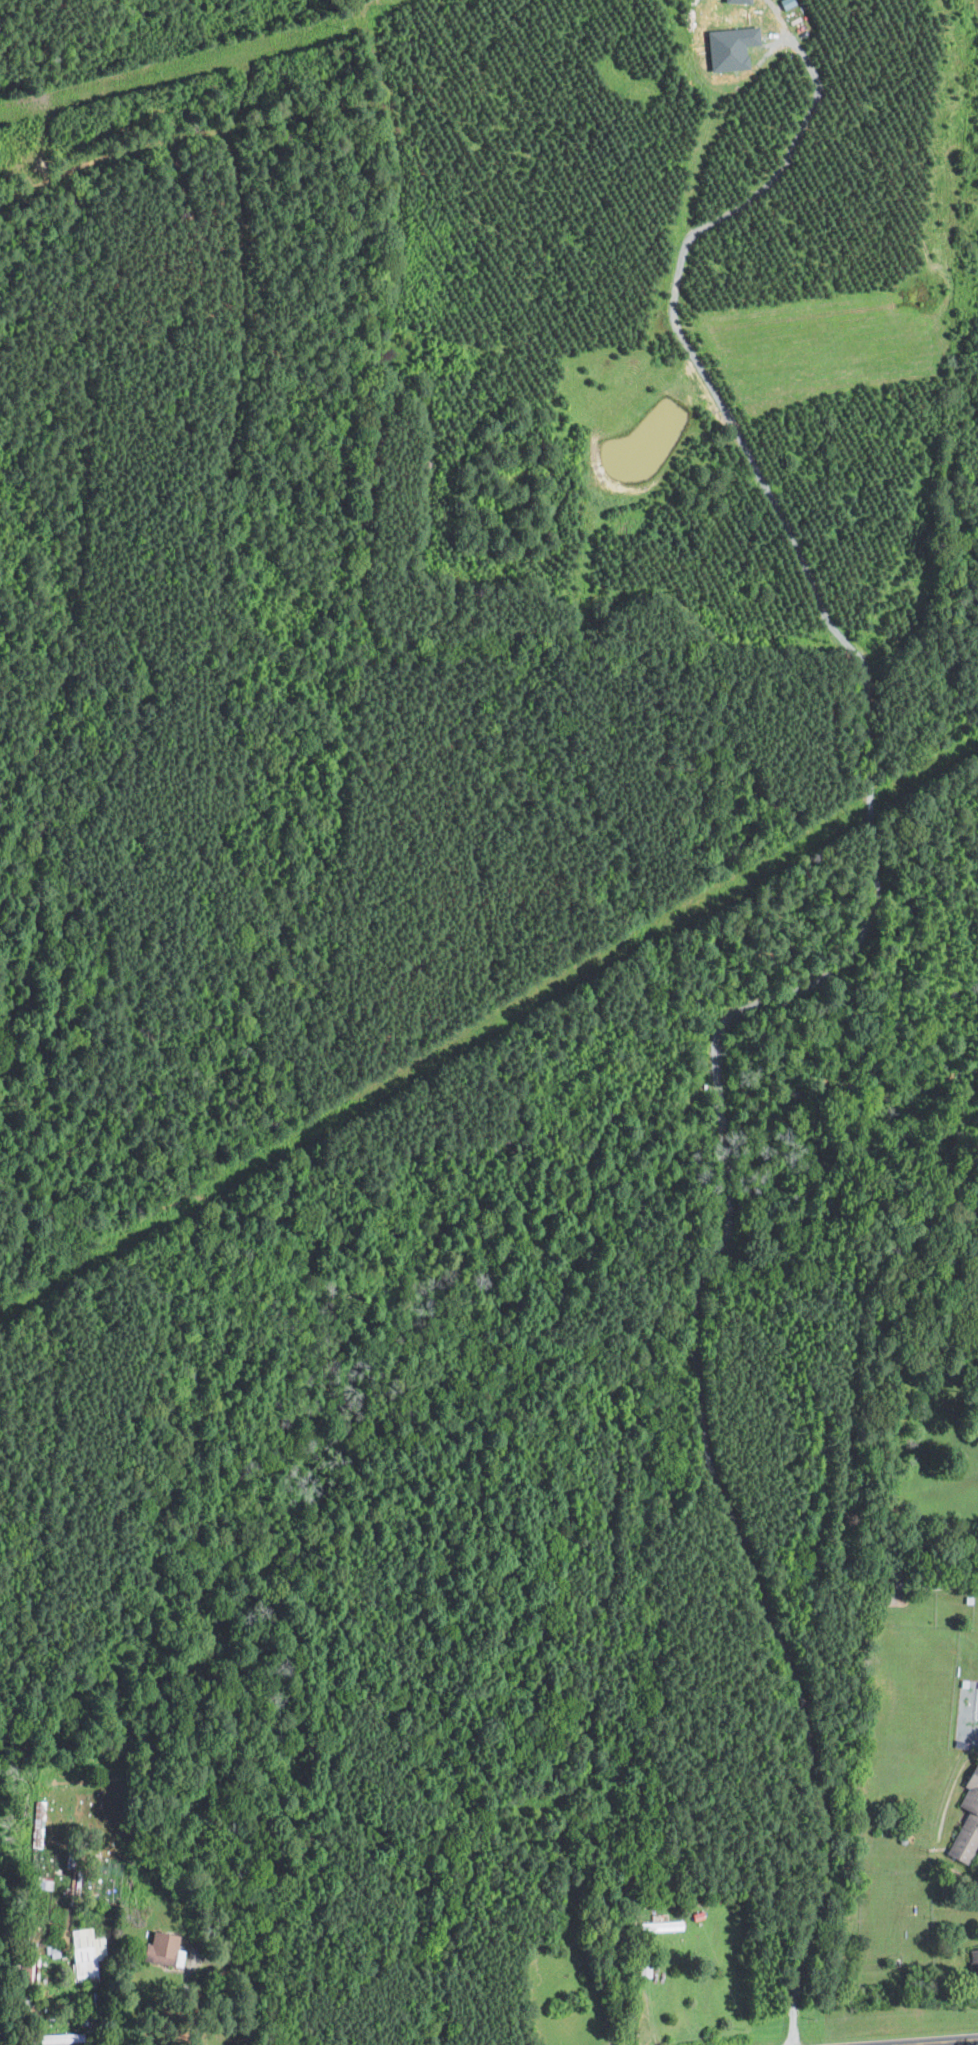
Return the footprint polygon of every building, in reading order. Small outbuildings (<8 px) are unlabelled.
[(783,8),(779,0),(792,0),(793,3),(783,8)] [(707,30),(757,26),(759,43),(743,44),(744,66),(710,68),(707,30)] [(973,1761),(961,1786),(966,1788),(957,1807),(965,1811),(945,1855),(965,1864),(975,1843),(977,1844),(977,1763),(973,1761)] [(639,1931),(680,1931),(680,1921),(639,1922),(639,1931)] [(74,1982),(96,1982),(95,1956),(105,1956),(104,1938),(92,1938),(91,1928),(72,1929),(74,1982)] [(140,1962),(172,1965),(175,1935),(150,1932),(149,1944),(142,1943),(140,1962)] [(48,1957),(59,1957),(59,1946),(47,1946),(48,1957)] [(977,1964),(977,1949),(968,1950),(970,1965),(977,1964)] [(638,1963),(638,1977),(651,1977),(651,1964),(638,1963)] [(33,2043),(70,2042),(70,2034),(33,2035),(33,2043)]
